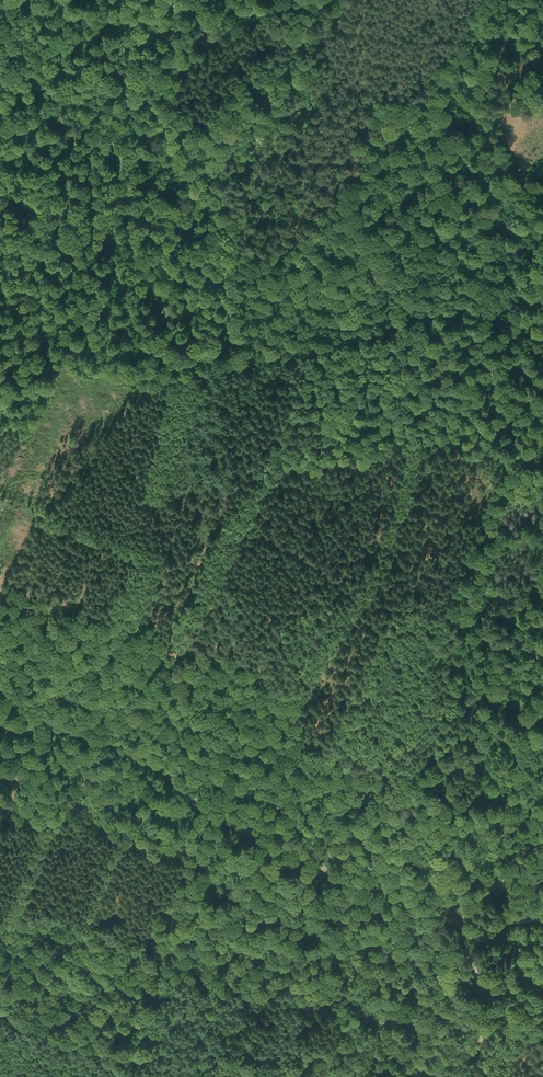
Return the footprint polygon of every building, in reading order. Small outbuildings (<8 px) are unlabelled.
[(198,37),(195,41),(202,48),(209,41),(203,36),(201,34),(198,37)]
